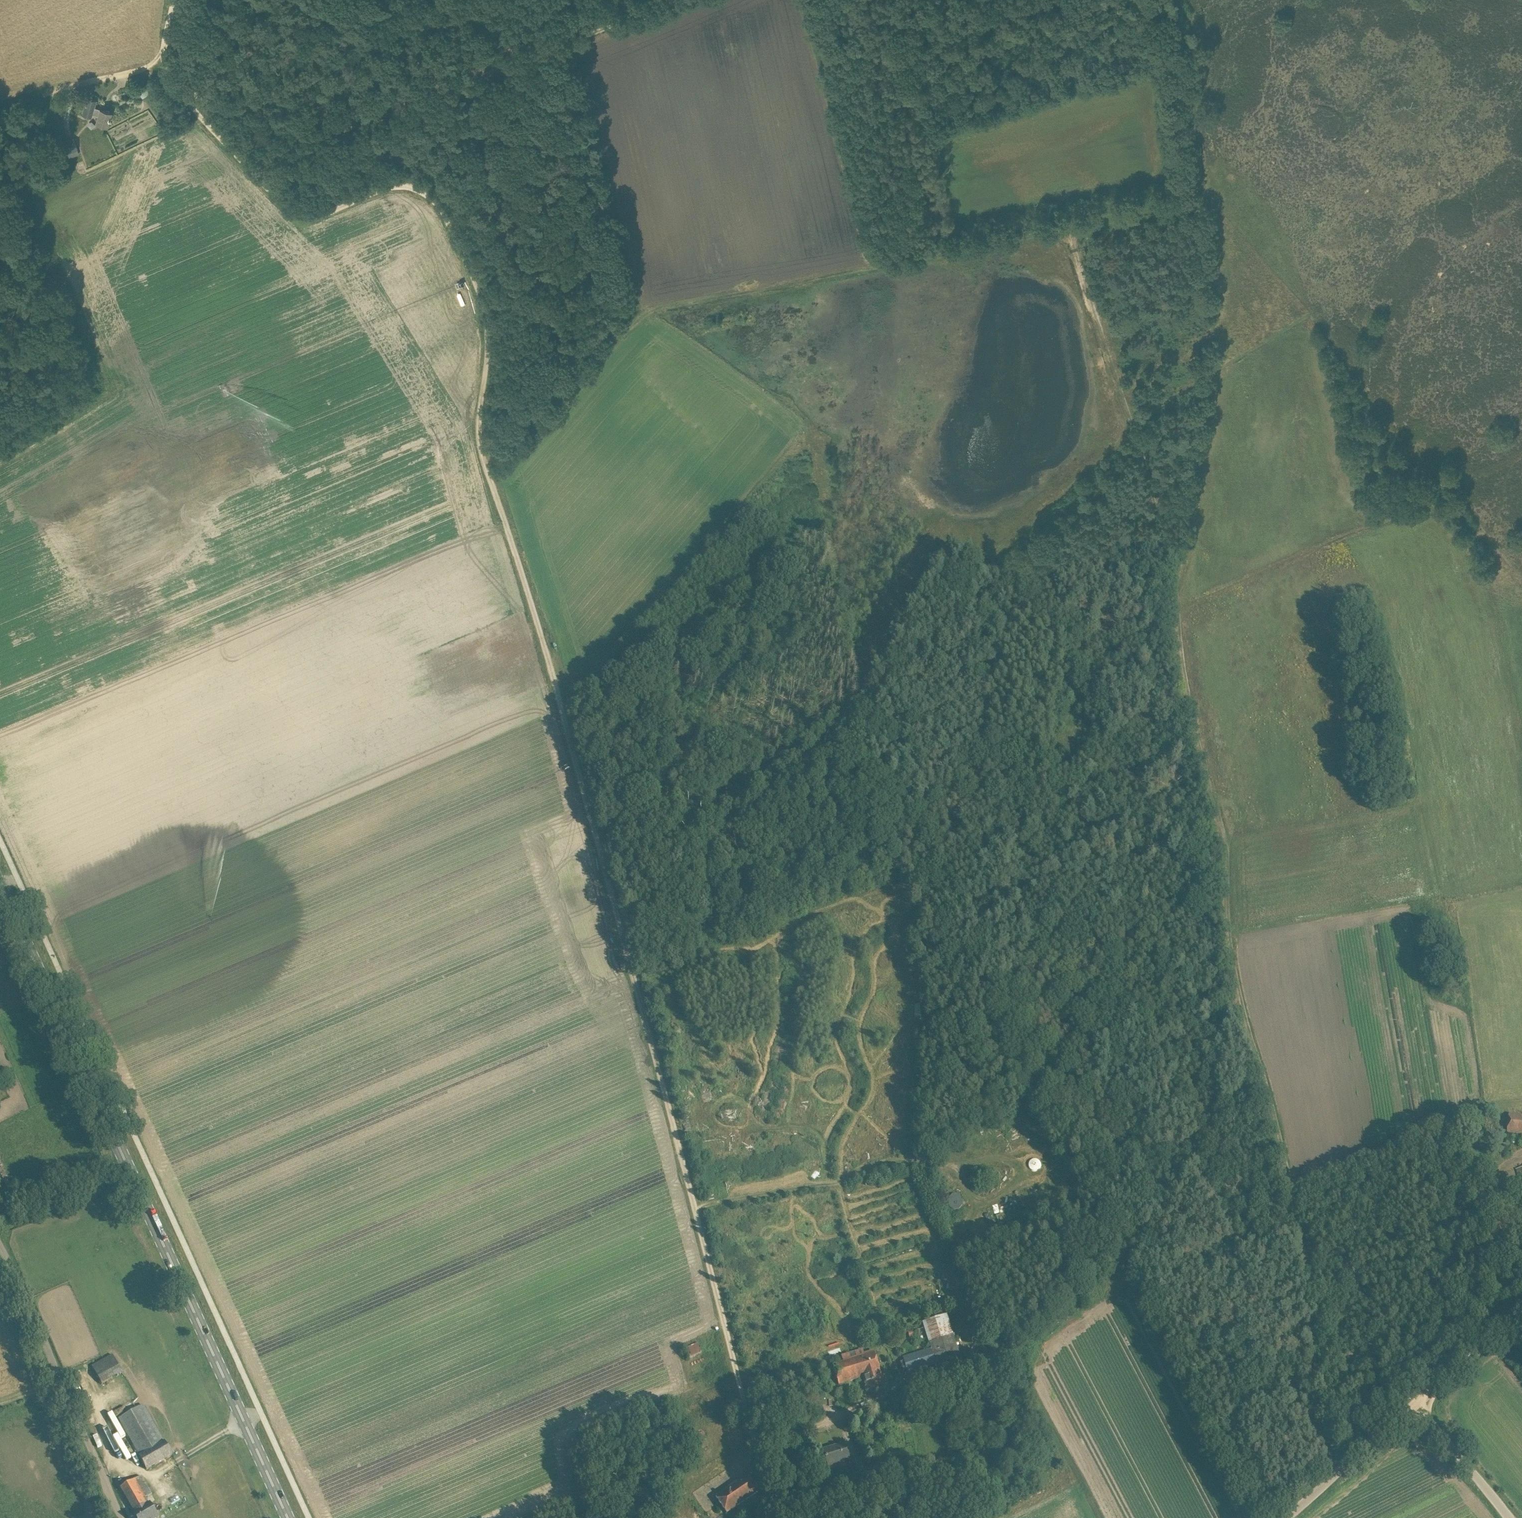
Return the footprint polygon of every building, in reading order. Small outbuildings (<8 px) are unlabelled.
[(143,97),(153,90),(149,83),(139,90),(143,97)] [(88,97),(83,113),(92,116),(92,115),(98,117),(96,123),(108,126),(112,111),(101,108),(100,108),(95,106),(97,99),(88,97)] [(80,153),(74,137),(55,144),(59,156),(68,153),(70,157),(80,153)] [(1497,1131),(1521,1134),(1521,1115),(1509,1114),(1509,1116),(1499,1115),(1497,1131)] [(1029,1163),(1034,1171),(1041,1166),(1036,1158),(1029,1163)] [(945,1175),(943,1184),(952,1186),(953,1177),(945,1175)] [(690,1358),(702,1352),(697,1342),(685,1348),(690,1358)] [(943,1346),(932,1349),(904,1358),(908,1371),(935,1363),(938,1371),(950,1368),(947,1358),(943,1346)] [(853,1357),(858,1373),(860,1378),(863,1377),(867,1390),(884,1386),(880,1372),(881,1372),(874,1351),(853,1357)] [(113,1353),(92,1364),(102,1384),(123,1372),(113,1353)] [(860,1378),(858,1373),(853,1357),(833,1363),(839,1384),(860,1378)] [(977,1402),(990,1399),(987,1390),(975,1393),(977,1402)] [(946,1406),(955,1404),(953,1396),(945,1398),(946,1406)] [(164,1441),(143,1405),(119,1419),(135,1448),(134,1448),(147,1470),(173,1455),(165,1441),(164,1441)] [(110,1423),(106,1426),(119,1450),(123,1447),(110,1423)] [(883,1431),(885,1439),(896,1437),(895,1429),(883,1431)] [(691,1435),(693,1443),(706,1440),(704,1433),(691,1435)] [(830,1464),(849,1458),(845,1443),(825,1449),(830,1464)] [(856,1480),(865,1477),(860,1460),(850,1462),(856,1480)] [(747,1475),(717,1496),(722,1504),(727,1512),(758,1491),(753,1483),(747,1475)] [(159,1517),(150,1503),(148,1504),(145,1498),(152,1494),(142,1476),(119,1489),(136,1517),(158,1517),(159,1517)]
